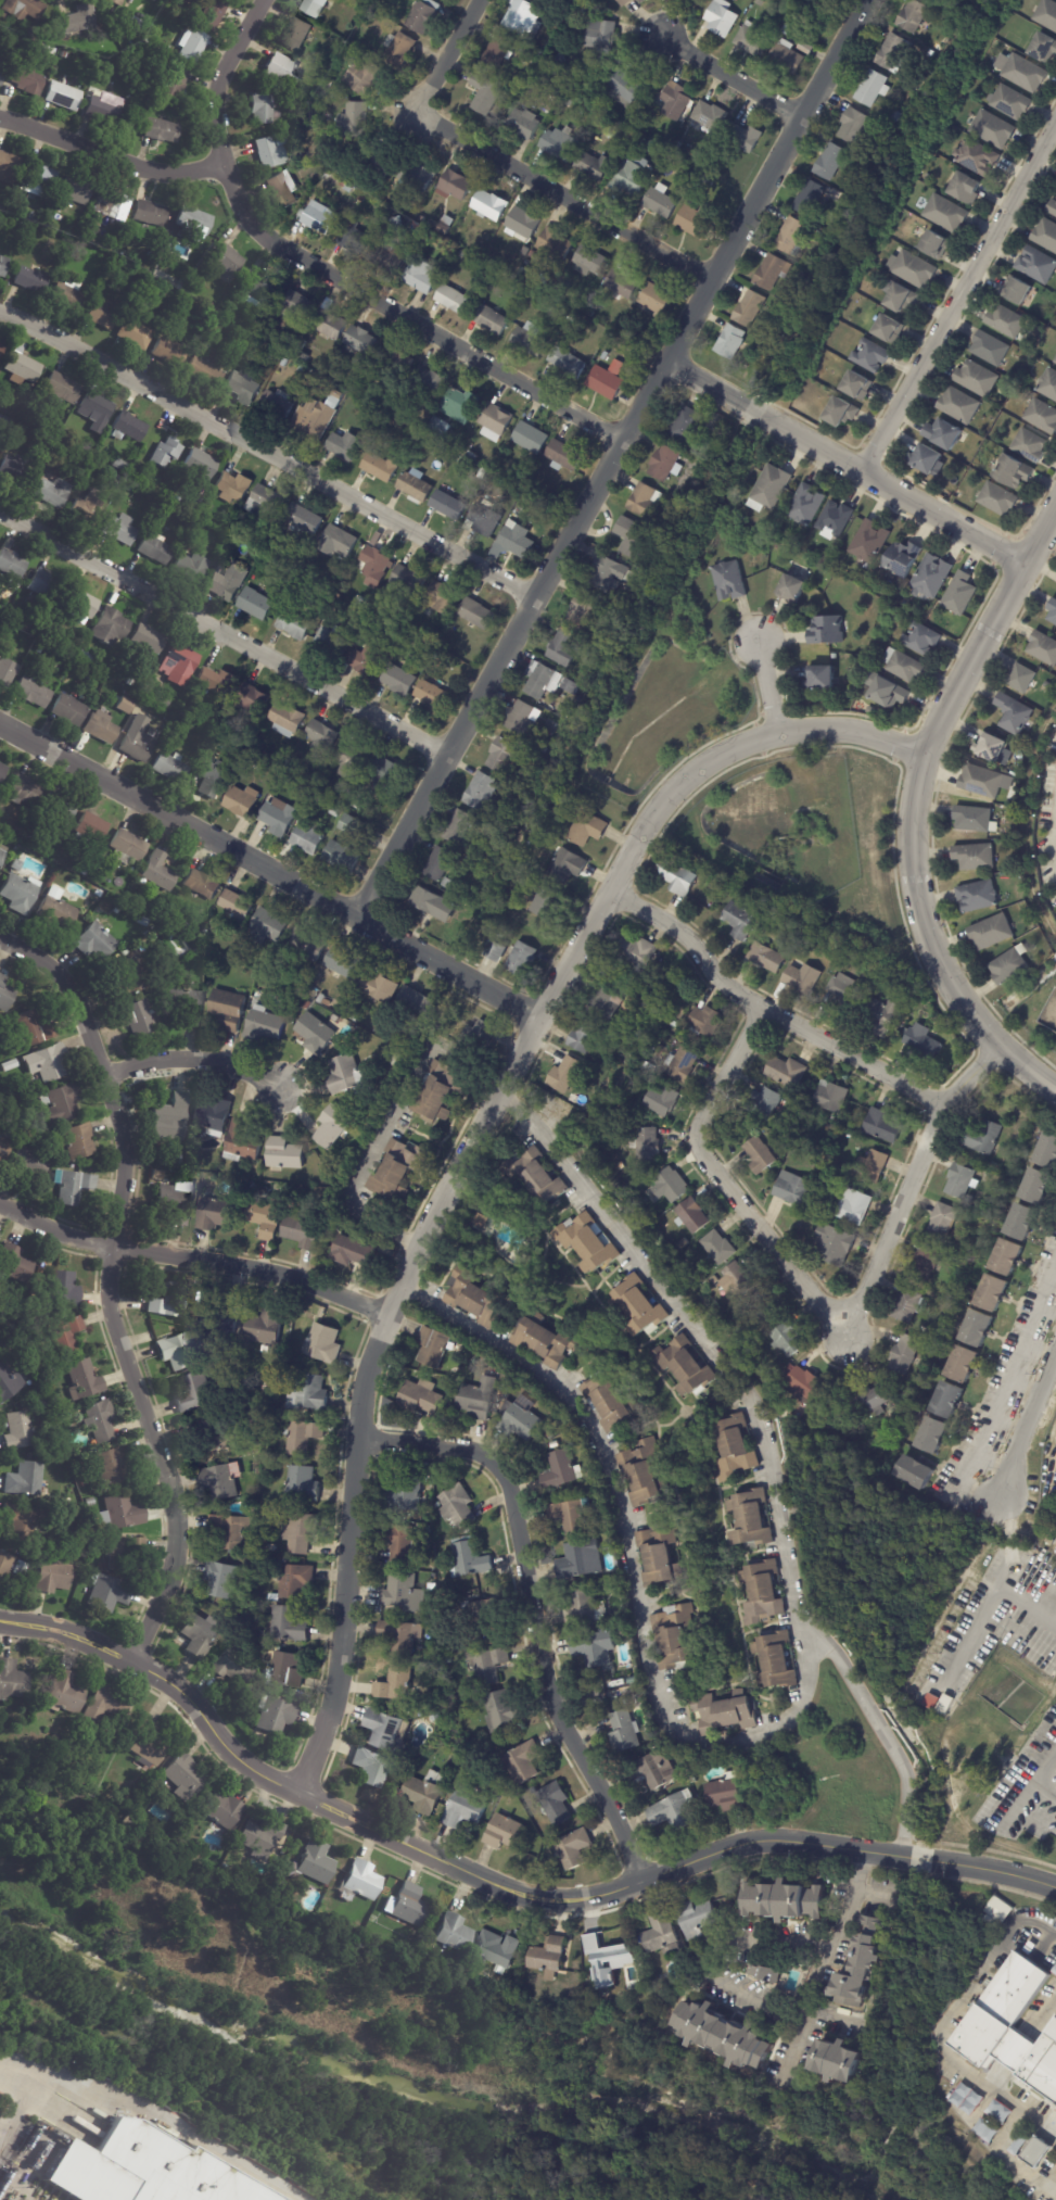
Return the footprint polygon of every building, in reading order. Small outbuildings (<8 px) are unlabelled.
[(5,20),(0,16),(0,12),(7,0),(38,0),(37,1),(47,7),(38,22),(27,15),(23,23),(9,14),(5,20)] [(198,24),(210,0),(221,0),(230,4),(214,34),(198,24)] [(301,9),(306,0),(332,0),(329,5),(327,3),(318,18),(301,9)] [(373,7),(377,0),(380,0),(387,4),(383,12),(373,7)] [(405,24),(418,0),(421,0),(423,1),(424,0),(433,0),(442,5),(441,7),(448,11),(443,18),(436,15),(424,35),(405,24)] [(502,26),(517,0),(525,0),(536,7),(536,8),(545,12),(539,22),(545,24),(535,42),(502,26)] [(623,9),(617,0),(643,0),(644,1),(642,1),(637,5),(634,1),(623,9)] [(704,20),(715,0),(724,0),(731,4),(728,10),(740,16),(727,39),(708,28),(711,23),(704,20)] [(801,4),(803,0),(809,0),(813,2),(810,9),(801,4)] [(907,8),(912,0),(917,0),(931,8),(916,36),(898,24),(906,8),(907,8)] [(1033,20),(1044,0),(1054,0),(1055,1),(1055,32),(1033,20)] [(97,25),(97,27),(65,35),(62,18),(77,14),(76,7),(91,3),(97,25)] [(583,4),(589,10),(585,15),(578,11),(583,4)] [(308,35),(298,52),(281,42),(290,27),(289,26),(294,16),(313,27),(308,35)] [(616,24),(613,51),(610,51),(610,55),(596,54),(597,49),(585,47),(589,20),(616,23),(616,24)] [(747,52),(734,45),(746,25),(749,22),(760,27),(758,31),(773,40),(762,60),(747,52)] [(783,31),(788,23),(794,27),(790,36),(783,31)] [(211,39),(195,68),(177,59),(186,42),(181,40),(185,34),(189,37),(193,29),(211,39)] [(417,43),(410,52),(414,54),(405,69),(384,56),(390,48),(384,45),(391,34),(396,37),(400,30),(418,40),(417,43)] [(1042,31),(1055,40),(1055,55),(1053,53),(1046,64),(1029,54),(1042,31)] [(876,63),(892,33),(915,45),(898,75),(876,63)] [(488,50),(497,34),(514,43),(510,51),(514,54),(510,61),(506,59),(502,65),(485,55),(488,50)] [(793,50),(806,58),(796,77),(778,67),(777,68),(768,63),(779,42),(780,43),(784,39),(796,47),(793,50)] [(815,49),(811,56),(799,49),(803,41),(815,49)] [(43,46),(58,50),(55,55),(41,52),(43,46)] [(295,72),(293,74),(303,79),(295,91),(264,73),(267,67),(266,66),(272,55),(272,56),(276,51),(294,62),(293,63),(298,66),(295,72)] [(16,85),(11,84),(21,53),(39,60),(34,74),(47,78),(39,99),(23,93),(24,92),(16,89),(17,86),(16,85)] [(554,56),(562,53),(567,63),(558,66),(554,56)] [(1051,75),(1045,85),(1044,85),(1038,96),(1003,76),(1005,73),(996,67),(1004,54),(1013,60),(1016,53),(1052,73),(1051,75)] [(383,73),(365,97),(343,79),(359,59),(366,64),(370,58),(385,69),(383,73)] [(102,72),(105,61),(112,63),(109,74),(102,72)] [(191,73),(185,85),(187,86),(179,102),(160,92),(174,64),(191,73)] [(623,68),(646,87),(632,105),(608,86),(622,67),(623,68)] [(886,77),(889,78),(873,109),(855,99),(871,68),(886,77)] [(479,96),(481,91),(470,85),(476,73),(505,89),(489,118),(472,109),(479,96)] [(330,78),(335,81),(330,89),(326,86),(330,78)] [(680,86),(690,91),(687,97),(692,100),(692,101),(696,103),(690,112),(687,110),(679,123),(662,113),(666,104),(660,100),(671,80),(680,86)] [(58,84),(84,93),(76,113),(44,102),(51,81),(58,84)] [(342,81),(347,86),(343,90),(339,87),(342,81)] [(1033,102),(1028,113),(1026,112),(1020,122),(991,105),(1003,84),(1034,101),(1033,102)] [(608,96),(602,91),(607,86),(612,90),(608,96)] [(575,88),(582,92),(577,99),(571,94),(575,88)] [(118,98),(126,101),(116,127),(85,116),(92,97),(101,100),(103,92),(118,98)] [(275,98),(273,101),(272,124),(253,123),(253,114),(252,114),(252,93),(255,93),(255,94),(275,94),(275,98)] [(571,109),(568,106),(567,108),(564,105),(569,98),(575,101),(571,109)] [(701,100),(714,108),(715,105),(731,114),(720,135),(691,119),(701,100)] [(369,104),(367,137),(339,135),(341,114),(347,114),(347,101),(369,102),(369,104)] [(603,113),(607,106),(613,111),(609,116),(603,113)] [(851,106),(873,117),(857,146),(839,136),(844,125),(842,124),(851,106)] [(526,111),(538,117),(536,121),(542,124),(531,143),(506,128),(517,109),(525,114),(526,111)] [(1018,129),(1005,152),(970,132),(983,109),(1018,129)] [(896,111),(903,114),(898,123),(891,119),(896,111)] [(632,125),(636,118),(645,124),(639,131),(632,125)] [(151,139),(144,138),(149,119),(181,126),(177,144),(151,139)] [(734,123),(750,131),(752,127),(765,134),(753,156),(724,140),(734,123)] [(570,165),(539,147),(550,128),(556,131),(557,129),(563,134),(568,127),(574,131),(571,137),(582,143),(570,165)] [(284,131),(288,142),(277,146),(273,135),(284,131)] [(257,153),(257,152),(258,151),(255,140),(272,136),(276,147),(282,144),(288,162),(262,169),(257,153)] [(1003,159),(990,180),(958,162),(960,160),(955,156),(959,150),(963,152),(970,138),(1004,156),(1003,159)] [(377,142),(397,166),(385,177),(362,152),(374,141),(377,142)] [(674,149),(677,141),(684,146),(696,153),(692,159),(680,152),(680,153),(674,149)] [(825,156),(832,142),(850,152),(845,160),(850,162),(844,170),(841,168),(832,184),(814,173),(824,156),(825,156)] [(878,144),(887,149),(881,157),(873,153),(878,144)] [(13,185),(0,181),(0,150),(22,156),(13,185)] [(610,159),(615,162),(603,185),(574,168),(584,151),(600,161),(603,155),(610,159)] [(621,195),(609,188),(626,159),(633,163),(638,155),(651,163),(650,165),(657,169),(653,174),(654,175),(636,205),(629,201),(633,195),(626,191),(623,197),(621,195)] [(409,161),(420,166),(421,164),(436,173),(425,192),(399,177),(409,160),(409,161)] [(30,161),(59,172),(48,200),(20,189),(30,161)] [(450,168),(475,181),(465,201),(451,194),(449,199),(436,192),(449,167),(450,168)] [(282,211),(266,180),(288,168),(300,189),(294,192),(300,201),(282,211)] [(983,185),(971,205),(950,193),(962,172),(983,184),(983,185)] [(68,174),(94,184),(86,206),(60,197),(67,174),(68,174)] [(704,174),(715,180),(712,187),(701,181),(704,174)] [(928,174),(933,177),(930,182),(925,179),(928,174)] [(793,208),(811,179),(828,189),(823,200),(827,202),(823,208),(818,206),(812,218),(793,208)] [(664,194),(679,203),(670,220),(651,211),(650,211),(641,206),(652,188),(658,191),(661,186),(666,189),(664,194)] [(482,189),(493,195),(495,193),(510,202),(499,222),(487,215),(485,218),(479,215),(480,212),(471,206),(482,188),(482,189)] [(132,198),(123,223),(91,210),(98,193),(110,199),(113,190),(132,198)] [(970,214),(958,236),(924,216),(937,193),(971,213),(970,214)] [(144,201),(154,203),(154,204),(168,207),(164,227),(132,219),(138,199),(144,201)] [(307,225),(302,222),(314,200),(341,214),(329,236),(307,225)] [(1054,200),(1055,201),(1055,216),(1047,212),(1048,211),(1054,200)] [(189,207),(214,216),(206,236),(199,232),(196,238),(185,233),(187,228),(175,224),(182,204),(189,207)] [(710,231),(704,242),(675,226),(686,204),(715,222),(710,231)] [(522,208),(543,220),(532,240),(518,232),(516,237),(506,231),(508,227),(505,226),(517,205),(522,208)] [(39,214),(37,222),(28,218),(31,211),(39,214)] [(446,214),(457,219),(449,238),(437,231),(446,214)] [(775,245),(791,216),(809,226),(802,238),(806,240),(797,257),(775,245)] [(357,229),(372,237),(362,254),(354,249),(353,251),(336,242),(351,217),(360,224),(357,229)] [(1043,217),(1055,224),(1055,254),(1031,240),(1032,239),(1043,217)] [(418,222),(424,226),(421,231),(415,227),(418,222)] [(555,229),(564,235),(563,237),(575,243),(563,264),(535,249),(548,225),(555,229)] [(97,231),(94,237),(82,232),(86,226),(97,231)] [(949,246),(946,251),(945,250),(940,261),(920,250),(931,230),(952,242),(949,246)] [(372,266),(365,262),(379,237),(395,246),(392,252),(403,257),(392,277),(372,266)] [(52,254),(51,254),(58,239),(65,242),(59,257),(52,254)] [(230,248),(239,254),(245,260),(229,283),(219,277),(224,271),(211,262),(224,243),(230,248)] [(584,243),(610,258),(600,276),(591,271),(588,277),(575,269),(577,264),(573,262),(584,243)] [(1029,244),(1055,260),(1055,271),(1047,287),(1016,268),(1029,244)] [(522,253),(525,248),(535,253),(532,258),(522,253)] [(941,271),(928,293),(892,273),(893,270),(889,267),(895,255),(901,258),(906,250),(941,270),(941,271)] [(781,280),(778,278),(769,294),(752,285),(769,253),(791,266),(783,280),(781,280)] [(4,277),(0,276),(0,255),(10,258),(4,277)] [(431,295),(402,278),(411,260),(412,261),(416,255),(444,271),(431,295)] [(25,261),(23,266),(38,273),(40,269),(52,275),(43,295),(13,282),(14,280),(12,280),(22,260),(25,261)] [(523,267),(527,269),(523,277),(519,274),(523,267)] [(614,268),(625,275),(625,274),(631,277),(633,273),(642,278),(631,300),(623,295),(620,301),(612,296),(615,291),(605,285),(613,268),(614,268)] [(803,269),(810,273),(805,280),(799,276),(803,269)] [(250,277),(262,283),(264,280),(278,287),(267,306),(259,302),(257,306),(244,300),(246,295),(240,291),(249,276),(250,277)] [(1002,294),(1013,276),(1035,290),(1026,307),(1002,294)] [(56,303),(49,300),(59,281),(64,283),(68,277),(82,283),(78,291),(87,295),(77,314),(56,303)] [(919,296),(913,307),(908,305),(902,315),(886,306),(892,295),(882,290),(889,278),(919,295),(919,296)] [(442,303),(435,300),(445,283),(451,287),(456,280),(466,286),(461,293),(474,300),(465,316),(442,303)] [(650,281),(674,295),(663,316),(637,302),(649,281),(650,281)] [(293,289),(314,301),(302,324),(280,312),(293,289)] [(749,329),(733,320),(749,290),(766,299),(749,329)] [(120,312),(110,331),(86,317),(97,298),(120,312)] [(329,299),(334,302),(329,312),(341,318),(342,317),(349,321),(338,341),(318,329),(320,327),(313,324),(328,298),(329,299)] [(485,327),(471,319),(481,302),(511,319),(501,336),(485,327)] [(580,303),(585,307),(583,312),(576,307),(580,303)] [(1027,321),(1016,340),(985,323),(992,311),(994,312),(1000,304),(1027,320),(1027,321)] [(559,307),(567,312),(563,317),(556,312),(559,307)] [(894,320),(903,326),(898,336),(900,337),(894,346),(874,334),(885,315),(894,320)] [(143,325),(156,332),(145,352),(117,336),(127,316),(143,325)] [(256,329),(251,327),(254,319),(260,323),(256,329)] [(543,328),(538,336),(549,343),(539,358),(510,342),(520,326),(524,328),(529,320),(543,328)] [(355,325),(358,327),(359,326),(370,332),(369,333),(380,340),(370,357),(359,351),(355,357),(340,350),(354,325),(355,325)] [(726,331),(730,325),(747,333),(743,340),(747,341),(735,363),(715,352),(726,331)] [(1000,341),(1010,347),(998,369),(970,353),(976,343),(974,343),(981,330),(1000,341)] [(167,362),(152,354),(162,337),(168,341),(169,338),(191,350),(179,369),(167,362)] [(611,338),(620,343),(615,352),(607,346),(611,338)] [(892,354),(886,365),(881,363),(880,365),(883,367),(878,376),(850,359),(855,352),(861,354),(865,347),(861,345),(865,338),(893,353),(892,354)] [(301,339),(307,341),(303,349),(297,345),(301,339)] [(27,344),(22,354),(43,366),(34,383),(25,379),(22,385),(10,380),(13,374),(4,368),(13,350),(14,351),(20,340),(27,344)] [(391,345),(415,359),(406,376),(393,369),(387,379),(376,372),(381,363),(380,362),(390,345),(391,345)] [(554,364),(548,361),(557,345),(589,364),(580,380),(563,370),(563,369),(554,364)] [(268,357),(272,349),(280,352),(276,362),(268,357)] [(301,351),(309,355),(305,362),(297,357),(301,351)] [(612,355),(607,365),(600,361),(606,351),(612,355)] [(206,362),(226,374),(216,391),(187,374),(195,356),(206,362)] [(279,364),(283,357),(288,359),(283,367),(279,364)] [(621,391),(615,401),(587,387),(598,365),(609,370),(615,358),(625,364),(619,377),(626,380),(621,391)] [(954,379),(960,368),(964,370),(970,359),(1001,377),(988,401),(953,381),(954,379)] [(421,365),(432,371),(433,370),(449,379),(438,399),(411,383),(421,365)] [(260,385),(251,406),(237,400),(239,395),(225,388),(234,370),(238,372),(241,366),(257,375),(254,381),(260,385)] [(1051,367),(1055,370),(1055,402),(1036,391),(1041,383),(1040,382),(1043,377),(1044,378),(1051,367)] [(54,370),(82,387),(73,405),(63,400),(60,406),(46,399),(49,393),(43,390),(53,370),(54,370)] [(873,382),(867,392),(869,392),(863,403),(843,391),(854,371),(873,382)] [(753,376),(758,379),(752,389),(748,387),(753,376)] [(469,390),(482,397),(468,425),(455,418),(458,413),(443,404),(451,387),(467,394),(469,390)] [(938,407),(944,397),(944,399),(951,387),(981,404),(968,427),(938,409),(938,407)] [(295,404),(287,421),(270,413),(266,421),(255,415),(259,406),(258,406),(268,389),(277,393),(279,390),(290,395),(288,400),(295,404)] [(295,432),(289,428),(301,406),(307,409),(315,396),(322,402),(327,404),(335,389),(345,394),(336,409),(338,410),(319,445),(295,432)] [(97,395),(116,404),(100,434),(90,429),(93,421),(77,413),(88,391),(97,395)] [(860,409),(853,421),(849,419),(847,423),(845,423),(842,429),(826,421),(838,397),(860,408),(860,409)] [(1035,397),(1055,410),(1055,432),(1053,438),(1023,420),(1035,397)] [(491,403),(514,416),(504,437),(502,435),(498,443),(481,433),(485,427),(479,422),(491,402),(491,403)] [(686,404),(704,416),(688,445),(669,433),(685,404),(686,404)] [(123,409),(130,414),(129,415),(149,426),(139,443),(124,435),(120,441),(111,435),(114,430),(112,429),(122,409),(123,409)] [(448,422),(450,423),(449,425),(451,427),(445,439),(443,438),(442,440),(427,431),(435,415),(448,422)] [(923,437),(929,423),(934,427),(940,418),(966,433),(954,454),(923,437)] [(524,420),(551,437),(539,456),(512,440),(523,420),(524,420)] [(29,429),(25,437),(17,431),(22,423),(29,429)] [(335,455),(325,450),(338,426),(364,440),(351,464),(335,455)] [(61,430),(56,437),(52,434),(56,427),(61,430)] [(157,429),(185,443),(174,464),(161,457),(158,463),(151,458),(154,453),(147,448),(156,428),(157,429)] [(1044,448),(1042,452),(1045,454),(1039,466),(1012,450),(1023,428),(1048,442),(1044,448)] [(556,439),(585,455),(575,472),(564,466),(561,471),(552,467),(555,462),(546,456),(556,439)] [(679,458),(677,464),(684,468),(679,476),(673,471),(666,482),(649,472),(653,466),(651,465),(660,450),(662,451),(665,444),(683,454),(679,458)] [(917,454),(921,444),(946,457),(943,464),(946,465),(939,480),(912,465),(912,463),(908,462),(913,454),(916,456),(917,454)] [(195,448),(219,462),(208,481),(200,476),(198,480),(186,473),(188,469),(182,467),(193,447),(195,448)] [(469,451),(479,456),(475,462),(467,455),(469,451)] [(376,476),(361,468),(370,452),(389,462),(392,454),(403,460),(391,484),(376,476)] [(1034,471),(1029,483),(1026,482),(1023,486),(1022,485),(1018,492),(992,477),(996,470),(997,471),(1002,464),(1000,463),(1005,454),(1035,470),(1034,471)] [(4,476),(0,473),(0,468),(7,455),(15,459),(17,455),(24,458),(22,464),(34,470),(24,489),(9,481),(10,479),(4,476)] [(129,464),(124,475),(115,470),(116,469),(112,466),(116,457),(129,464)] [(784,468),(796,475),(775,511),(767,506),(763,514),(749,506),(753,498),(752,498),(772,464),(783,469),(783,468),(784,468)] [(408,498),(410,495),(396,486),(405,470),(409,473),(412,467),(424,475),(421,479),(434,486),(424,504),(422,502),(420,505),(408,498)] [(142,472),(138,481),(130,478),(136,468),(142,472)] [(482,468),(488,471),(484,480),(478,477),(482,468)] [(225,471),(238,479),(241,473),(254,481),(242,503),(234,500),(231,504),(219,497),(221,492),(215,488),(225,471)] [(123,478),(118,485),(112,482),(116,475),(123,478)] [(73,486),(60,510),(34,495),(42,478),(53,484),(56,478),(73,486)] [(628,507),(641,481),(664,493),(651,519),(628,507)] [(806,481),(818,488),(817,490),(828,496),(811,528),(787,515),(806,481)] [(1020,500),(1014,510),(1013,509),(1007,519),(978,503),(990,481),(1020,498),(1020,500)] [(260,484),(288,498),(275,522),(257,514),(260,506),(250,501),(259,483),(260,484)] [(441,490),(468,505),(459,521),(430,505),(438,489),(441,490)] [(545,502),(542,508),(534,504),(533,506),(521,500),(526,491),(545,502)] [(91,526),(68,514),(77,497),(84,501),(88,494),(103,503),(91,526)] [(495,540),(473,528),(471,532),(463,529),(474,510),(478,513),(485,500),(496,505),(493,510),(507,517),(495,540)] [(840,504),(842,505),(840,507),(842,509),(845,504),(857,510),(841,539),(837,536),(834,541),(823,534),(825,531),(817,527),(834,500),(840,504)] [(301,506),(325,519),(315,536),(284,519),(294,502),(301,506)] [(511,516),(518,505),(523,508),(517,519),(511,516)] [(129,547),(102,532),(111,516),(118,519),(122,513),(133,519),(129,526),(139,531),(129,547)] [(626,542),(627,540),(615,532),(624,516),(653,532),(637,560),(621,551),(626,542)] [(869,518),(882,524),(880,527),(881,528),(882,526),(893,531),(875,566),(850,552),(869,518)] [(333,524),(360,539),(349,559),(336,552),(333,557),(327,553),(329,548),(321,544),(332,523),(333,524)] [(526,559),(512,552),(504,567),(487,558),(496,543),(496,544),(507,526),(513,530),(518,523),(531,531),(526,538),(537,543),(527,560),(526,559)] [(174,549),(165,567),(137,552),(147,533),(151,536),(153,532),(166,539),(163,543),(174,549)] [(905,544),(908,546),(911,542),(925,548),(909,580),(883,567),(898,541),(905,544)] [(370,544),(385,553),(385,554),(394,558),(392,561),(395,564),(392,569),(389,567),(386,571),(389,572),(379,591),(366,584),(370,577),(362,573),(368,565),(360,560),(369,544),(370,544)] [(20,581),(0,570),(0,551),(1,548),(2,548),(8,552),(9,549),(20,555),(18,557),(28,562),(20,581)] [(211,562),(199,584),(173,570),(181,553),(191,559),(194,553),(211,562)] [(629,570),(624,581),(615,577),(614,579),(623,583),(615,597),(589,582),(596,571),(593,570),(602,553),(631,569),(629,570)] [(942,561),(943,559),(955,567),(937,600),(923,593),(920,597),(913,594),(916,589),(912,585),(930,553),(942,559),(941,560),(942,561)] [(746,597),(736,599),(735,594),(733,594),(734,598),(722,602),(713,567),(723,565),(722,564),(728,561),(728,564),(739,560),(749,596),(746,597)] [(402,564),(410,569),(411,567),(427,576),(416,595),(389,580),(398,562),(402,564)] [(792,604),(777,596),(793,562),(812,571),(806,581),(810,582),(801,600),(799,599),(797,605),(792,604)] [(39,569),(62,581),(51,602),(27,589),(38,568),(39,569)] [(962,569),(972,576),(969,582),(979,587),(963,617),(941,605),(960,569),(962,569)] [(245,580),(232,604),(205,589),(215,572),(225,578),(228,571),(245,580)] [(436,580),(446,585),(449,580),(458,585),(455,590),(461,594),(449,617),(435,609),(431,617),(419,610),(436,580)] [(73,586),(101,602),(91,620),(79,614),(77,618),(71,615),(73,610),(61,604),(72,585),(73,586)] [(257,591),(258,592),(258,593),(276,603),(265,622),(237,606),(249,585),(257,591)] [(578,595),(580,596),(583,591),(600,600),(594,612),(598,615),(588,633),(567,620),(573,608),(572,607),(578,595)] [(359,595),(368,600),(365,607),(356,602),(359,595)] [(468,596),(484,606),(498,615),(488,632),(458,615),(468,596)] [(1045,620),(1055,626),(1055,600),(1051,597),(1046,609),(1050,611),(1045,620)] [(290,634),(276,627),(291,599),(302,606),(297,614),(315,623),(304,642),(290,634)] [(380,600),(385,604),(381,612),(376,609),(380,600)] [(106,606),(122,615),(120,616),(132,623),(123,641),(118,638),(113,648),(90,634),(105,605),(106,606)] [(26,616),(22,623),(9,616),(13,608),(26,616)] [(657,609),(663,614),(657,622),(653,619),(656,616),(653,615),(657,609)] [(844,622),(845,643),(812,645),(811,630),(816,630),(815,618),(844,616),(844,622)] [(944,637),(938,648),(932,645),(931,647),(934,649),(930,658),(903,643),(907,634),(912,636),(915,630),(912,628),(916,620),(945,636),(944,637)] [(140,623),(167,638),(157,656),(147,649),(144,655),(136,649),(138,645),(130,641),(140,623)] [(318,649),(313,645),(322,627),(351,642),(341,661),(318,649)] [(563,666),(547,657),(551,649),(549,648),(554,638),(556,640),(563,627),(580,636),(572,649),(578,653),(570,669),(563,666)] [(1038,629),(1055,639),(1055,668),(1028,652),(1032,642),(1031,642),(1038,629)] [(180,644),(201,656),(183,690),(166,681),(168,677),(158,671),(174,642),(180,644)] [(8,690),(0,686),(0,644),(9,648),(7,652),(11,654),(8,660),(20,667),(8,690)] [(354,668),(347,665),(355,650),(362,655),(368,644),(385,654),(372,678),(354,668)] [(77,650),(74,657),(67,653),(71,647),(77,650)] [(89,663),(77,657),(81,649),(93,656),(89,663)] [(927,667),(921,678),(917,675),(913,683),(889,669),(899,649),(928,666),(927,667)] [(540,662),(581,684),(574,695),(560,686),(556,695),(548,691),(543,701),(525,692),(532,679),(525,674),(534,660),(540,663),(540,662)] [(1035,681),(1027,695),(1006,684),(1019,662),(1039,673),(1035,681)] [(396,693),(392,690),(392,688),(381,682),(391,663),(418,678),(407,698),(396,693)] [(806,684),(805,681),(809,681),(809,667),(836,667),(837,690),(814,691),(814,688),(806,688),(806,684)] [(204,668),(219,675),(222,669),(237,677),(225,698),(195,683),(204,668)] [(421,699),(415,696),(423,680),(428,682),(431,675),(450,686),(447,693),(451,695),(440,717),(428,710),(430,705),(421,699)] [(909,693),(903,704),(899,701),(893,710),(870,696),(883,675),(911,692),(909,693)] [(53,693),(43,710),(14,693),(23,677),(29,680),(31,677),(43,683),(41,686),(53,693)] [(126,684),(129,678),(136,681),(131,687),(126,684)] [(1053,685),(1051,690),(1044,686),(1046,681),(1053,684),(1053,685)] [(252,685),(271,696),(262,716),(236,703),(246,682),(252,685)] [(136,703),(127,699),(130,692),(139,696),(136,703)] [(1030,720),(1020,737),(1002,726),(1007,715),(1004,712),(1006,709),(996,704),(1003,692),(1035,710),(1030,720)] [(89,708),(78,729),(50,713),(61,693),(68,697),(68,696),(75,699),(74,700),(89,708)] [(114,708),(126,714),(132,701),(120,696),(114,708)] [(540,718),(527,738),(505,725),(520,699),(543,712),(540,718)] [(279,704),(289,708),(290,707),(306,716),(295,735),(268,720),(278,703),(279,704)] [(100,711),(112,718),(110,722),(120,729),(110,747),(81,731),(92,713),(94,715),(98,710),(100,711)] [(315,719),(340,734),(328,757),(311,747),(315,742),(304,735),(314,719),(315,719)] [(992,733),(1013,743),(1010,749),(1017,753),(1009,768),(982,755),(982,754),(976,750),(979,744),(981,744),(987,732),(991,734),(992,733)] [(129,756),(118,750),(127,734),(138,739),(141,733),(157,741),(144,764),(129,756)] [(516,758),(505,775),(487,764),(493,754),(491,753),(500,736),(521,747),(516,758)] [(357,743),(373,751),(356,783),(338,772),(342,766),(334,761),(345,744),(352,747),(355,742),(357,743)] [(538,745),(548,749),(546,754),(537,748),(538,745)] [(158,773),(152,770),(161,751),(173,758),(176,753),(182,757),(180,762),(191,768),(182,785),(158,773)] [(379,757),(385,761),(386,759),(403,768),(402,770),(408,773),(398,791),(386,784),(383,788),(378,785),(380,781),(369,774),(379,757)] [(217,761),(232,769),(215,801),(198,792),(204,779),(196,775),(205,760),(215,766),(217,761)] [(9,768),(0,784),(0,763),(9,768)] [(1014,782),(1010,791),(1002,788),(997,800),(959,788),(967,763),(1014,779),(1014,782)] [(496,795),(486,813),(463,801),(481,771),(498,781),(495,786),(499,788),(496,795)] [(20,775),(43,788),(33,808),(22,801),(20,806),(11,801),(13,797),(7,794),(17,774),(20,775)] [(249,820),(222,806),(233,786),(245,793),(249,787),(259,794),(257,798),(259,799),(249,820)] [(52,806),(59,794),(79,805),(67,826),(47,814),(52,806)] [(298,811),(283,839),(270,832),(272,827),(258,819),(267,802),(271,805),(275,798),(298,811)] [(352,807),(356,800),(365,806),(361,812),(352,807)] [(957,829),(958,821),(955,820),(956,806),(992,809),(991,822),(998,823),(997,833),(991,832),(990,833),(957,830),(957,829)] [(334,807),(342,811),(339,819),(330,813),(334,807)] [(444,837),(459,809),(476,818),(466,836),(473,839),(467,850),(444,837)] [(609,823),(611,824),(601,842),(591,836),(585,848),(568,839),(583,810),(609,823)] [(91,815),(110,824),(99,845),(88,839),(86,845),(74,838),(77,834),(75,833),(85,812),(91,815)] [(365,826),(357,838),(339,829),(347,813),(366,823),(365,826)] [(297,848),(291,844),(302,823),(326,836),(315,857),(297,848)] [(119,829),(149,845),(139,863),(130,859),(126,865),(112,858),(115,850),(109,847),(119,829)] [(357,865),(351,876),(321,860),(333,839),(346,847),(353,850),(357,854),(358,851),(361,854),(360,855),(361,856),(357,865)] [(9,849),(0,866),(0,844),(9,849)] [(993,854),(995,870),(963,873),(962,860),(955,861),(953,848),(993,844),(993,854)] [(456,856),(441,883),(423,873),(440,846),(456,856)] [(587,864),(580,878),(573,874),(569,885),(548,873),(562,847),(589,861),(587,864)] [(156,849),(167,856),(162,867),(178,875),(169,893),(140,877),(155,849),(156,849)] [(479,857),(482,851),(488,855),(486,860),(479,857)] [(684,897),(671,889),(674,885),(660,876),(662,872),(658,870),(663,861),(667,863),(670,859),(700,876),(688,899),(684,897)] [(18,862),(23,864),(18,873),(10,869),(15,860),(18,862)] [(82,869),(89,871),(86,877),(79,874),(82,869)] [(192,869),(221,885),(213,902),(183,886),(192,869)] [(11,902),(0,897),(0,892),(10,873),(11,873),(27,882),(29,877),(42,883),(25,918),(8,909),(11,902)] [(470,876),(471,877),(467,886),(459,881),(463,873),(470,876)] [(709,876),(718,882),(716,886),(705,881),(709,876)] [(996,895),(1000,905),(965,914),(962,901),(960,901),(957,889),(992,880),(996,895)] [(562,897),(559,905),(561,907),(554,922),(532,911),(546,884),(564,894),(562,897)] [(444,898),(460,908),(450,925),(411,902),(420,885),(444,898)] [(54,887),(64,893),(59,900),(79,911),(67,932),(53,924),(50,932),(33,922),(52,886),(54,887)] [(99,898),(93,895),(97,889),(102,893),(99,898)] [(233,893),(255,905),(244,926),(233,921),(237,915),(219,906),(228,889),(233,893)] [(742,941),(733,935),(737,928),(733,926),(734,923),(729,921),(727,923),(723,920),(735,901),(761,918),(745,944),(742,941)] [(264,909),(290,923),(279,944),(267,937),(264,946),(254,940),(258,932),(251,928),(262,908),(264,909)] [(773,911),(779,914),(775,922),(768,919),(773,911)] [(1010,924),(1016,936),(980,953),(969,930),(1005,912),(1010,924)] [(183,920),(190,924),(187,930),(180,925),(183,920)] [(86,958),(72,945),(93,921),(118,945),(101,963),(90,953),(86,958)] [(206,935),(201,932),(204,926),(209,930),(206,935)] [(300,927),(329,944),(317,963),(297,952),(300,949),(289,943),(297,926),(300,927)] [(648,939),(660,947),(645,974),(635,969),(637,964),(616,952),(627,935),(639,943),(642,937),(648,939)] [(499,963),(486,956),(495,940),(510,949),(501,964),(499,963)] [(539,952),(537,958),(538,959),(527,979),(506,969),(521,940),(540,951),(539,952)] [(753,961),(748,959),(758,941),(788,958),(779,975),(761,965),(761,968),(753,963),(754,962),(753,961)] [(1002,985),(995,976),(996,975),(991,965),(1025,944),(1030,952),(1023,956),(1032,969),(1003,987),(1002,985)] [(338,945),(367,961),(355,982),(325,965),(335,945),(338,945)] [(143,988),(116,1002),(109,988),(123,981),(115,965),(133,956),(142,973),(151,968),(157,981),(143,988)] [(802,991),(783,982),(791,965),(801,971),(805,963),(823,972),(811,996),(802,991)] [(381,973),(390,978),(389,979),(400,985),(390,1006),(358,989),(367,973),(378,978),(380,973),(381,973)] [(837,1004),(841,998),(827,990),(835,976),(838,978),(841,973),(867,987),(850,1019),(834,1011),(837,1004)] [(4,1014),(0,1012),(0,975),(7,978),(3,985),(16,991),(4,1014)] [(588,1009),(601,984),(616,992),(615,994),(625,999),(612,1023),(588,1009)] [(407,986),(437,1002),(427,1023),(395,1006),(407,985),(407,986)] [(196,1027),(185,1026),(186,1012),(167,1011),(168,990),(202,992),(200,1027),(196,1027)] [(233,995),(247,997),(239,1035),(219,1029),(222,1017),(208,1014),(214,990),(233,995)] [(296,999),(301,994),(305,996),(301,1002),(296,999)] [(878,1000),(888,1006),(890,1000),(903,1008),(901,1012),(903,1014),(889,1040),(870,1031),(874,1024),(862,1017),(873,997),(878,1000)] [(118,1021),(115,1011),(145,999),(157,1031),(133,1039),(129,1026),(122,1029),(118,1021)] [(305,999),(311,1003),(307,1011),(301,1007),(305,999)] [(277,1016),(287,1020),(280,1041),(265,1037),(263,1044),(244,1038),(253,1009),(254,1009),(256,1004),(268,1009),(266,1013),(277,1016)] [(726,1014),(714,1038),(703,1032),(701,1036),(692,1031),(695,1027),(688,1024),(698,1007),(704,1010),(708,1004),(726,1014)] [(53,1022),(59,1036),(20,1050),(14,1035),(20,1033),(13,1017),(34,1010),(40,1027),(53,1022)] [(327,1025),(336,1033),(318,1058),(303,1046),(307,1039),(294,1029),(308,1011),(327,1025)] [(353,1012),(361,1017),(358,1024),(349,1019),(353,1012)] [(569,1042),(576,1029),(577,1029),(584,1017),(603,1028),(596,1041),(600,1045),(597,1050),(593,1048),(588,1055),(568,1044),(569,1042)] [(624,1017),(634,1023),(629,1032),(619,1026),(624,1017)] [(497,1029),(486,1049),(463,1036),(469,1026),(475,1029),(481,1020),(497,1028),(497,1029)] [(924,1034),(943,1045),(933,1065),(916,1057),(918,1051),(905,1044),(913,1028),(924,1034)] [(616,1029),(626,1035),(623,1041),(612,1036),(616,1029)] [(64,1055),(66,1059),(60,1062),(65,1075),(42,1085),(41,1084),(35,1087),(29,1075),(28,1076),(21,1059),(60,1042),(64,1055)] [(699,1059),(694,1067),(696,1069),(687,1084),(667,1072),(671,1066),(665,1063),(672,1053),(676,1055),(683,1045),(701,1054),(699,1059)] [(356,1095),(355,1089),(335,1097),(328,1077),(333,1075),(329,1062),(353,1053),(359,1070),(367,1066),(376,1090),(357,1097),(356,1095)] [(390,1064),(396,1053),(405,1058),(398,1069),(390,1064)] [(583,1063),(577,1073),(583,1075),(585,1085),(576,1087),(571,1084),(565,1093),(547,1083),(557,1065),(560,1067),(569,1053),(584,1063),(583,1063)] [(797,1061),(809,1067),(796,1090),(793,1089),(792,1092),(785,1088),(787,1085),(765,1074),(776,1055),(788,1063),(791,1058),(797,1061)] [(2,1074),(0,1068),(0,1065),(14,1059),(17,1067),(2,1074)] [(441,1062),(450,1069),(454,1063),(476,1076),(466,1097),(457,1091),(447,1110),(454,1113),(448,1123),(442,1120),(440,1123),(424,1115),(423,1117),(409,1110),(436,1060),(441,1062)] [(651,1063),(657,1066),(653,1073),(648,1070),(651,1063)] [(824,1079),(850,1089),(841,1113),(814,1103),(823,1078),(824,1079)] [(76,1086),(80,1100),(74,1102),(79,1118),(48,1128),(37,1095),(75,1083),(76,1086)] [(679,1097),(667,1117),(644,1103),(653,1087),(662,1092),(667,1084),(682,1092),(679,1097)] [(765,1086),(783,1096),(769,1121),(737,1102),(748,1085),(754,1088),(755,1085),(764,1089),(765,1086)] [(174,1093),(188,1095),(186,1130),(166,1128),(166,1134),(160,1134),(160,1128),(152,1127),(153,1105),(171,1107),(173,1093),(174,1093)] [(221,1100),(232,1103),(222,1139),(207,1135),(208,1129),(192,1125),(199,1101),(212,1104),(214,1098),(221,1100)] [(345,1130),(330,1152),(314,1139),(325,1125),(320,1122),(333,1104),(354,1120),(345,1130)] [(878,1107),(892,1113),(889,1120),(903,1126),(895,1143),(864,1130),(874,1105),(878,1107)] [(794,1110),(801,1113),(799,1118),(792,1114),(794,1110)] [(831,1112),(838,1114),(835,1121),(829,1118),(831,1112)] [(552,1116),(575,1113),(576,1118),(554,1122),(552,1116)] [(1004,1125),(993,1154),(966,1143),(972,1126),(982,1130),(987,1118),(1004,1125)] [(236,1120),(251,1123),(247,1137),(264,1141),(257,1162),(242,1159),(241,1163),(225,1159),(234,1120),(236,1120)] [(89,1124),(92,1138),(88,1139),(90,1145),(92,1143),(96,1154),(69,1162),(61,1131),(88,1123),(89,1124)] [(556,1129),(563,1126),(568,1137),(560,1140),(556,1129)] [(658,1128),(659,1139),(661,1139),(662,1154),(659,1154),(659,1160),(638,1161),(638,1148),(629,1148),(629,1142),(631,1142),(631,1133),(637,1133),(637,1127),(658,1127),(658,1128)] [(15,1136),(0,1166),(0,1137),(3,1130),(15,1136)] [(1048,1130),(1055,1133),(1055,1168),(1038,1161),(1048,1130)] [(767,1145),(771,1149),(769,1150),(778,1161),(760,1175),(751,1164),(755,1162),(750,1154),(739,1162),(734,1156),(745,1148),(743,1146),(758,1135),(766,1145),(767,1145)] [(61,1148),(50,1152),(47,1140),(58,1136),(62,1148),(61,1148)] [(272,1138),(289,1138),(289,1147),(305,1147),(304,1169),(269,1168),(270,1138),(272,1138)] [(398,1141),(416,1152),(419,1147),(431,1154),(427,1162),(423,1160),(406,1190),(410,1192),(402,1208),(366,1188),(393,1139),(398,1141)] [(546,1158),(543,1160),(559,1179),(562,1177),(572,1189),(558,1200),(557,1198),(542,1209),(537,1202),(540,1199),(523,1177),(522,1178),(513,1167),(509,1171),(505,1164),(520,1152),(523,1155),(536,1145),(546,1158)] [(18,1177),(7,1172),(18,1147),(50,1161),(40,1183),(26,1176),(25,1179),(18,1177)] [(890,1159),(879,1184),(854,1174),(862,1155),(868,1159),(873,1148),(891,1155),(890,1159)] [(173,1161),(181,1162),(181,1171),(170,1169),(171,1161),(173,1161)] [(615,1165),(623,1161),(625,1167),(619,1171),(615,1165)] [(950,1178),(956,1162),(977,1171),(965,1199),(946,1191),(952,1178),(950,1178)] [(669,1166),(669,1167),(671,1166),(675,1172),(676,1171),(694,1192),(676,1206),(666,1196),(661,1200),(653,1189),(658,1186),(653,1180),(661,1174),(659,1171),(666,1164),(669,1166)] [(1051,1186),(1044,1202),(1022,1193),(1034,1164),(1055,1173),(1051,1186)] [(792,1202),(774,1194),(784,1169),(813,1181),(803,1206),(792,1202)] [(97,1177),(94,1193),(81,1191),(78,1209),(56,1205),(60,1185),(53,1185),(55,1172),(97,1177)] [(188,1228),(169,1226),(171,1211),(156,1209),(160,1186),(176,1187),(177,1181),(192,1184),(188,1228)] [(285,1187),(291,1191),(287,1196),(281,1191),(285,1187)] [(873,1199),(863,1225),(837,1215),(848,1187),(874,1197),(873,1199)] [(700,1202),(704,1208),(702,1210),(712,1219),(695,1234),(686,1223),(680,1226),(675,1221),(680,1216),(675,1210),(694,1194),(700,1202)] [(203,1198),(237,1204),(232,1229),(218,1226),(217,1235),(196,1230),(203,1198)] [(934,1214),(941,1201),(960,1210),(956,1219),(965,1224),(955,1246),(928,1234),(934,1219),(932,1218),(934,1214)] [(272,1243),(262,1241),(265,1227),(246,1223),(251,1202),(283,1209),(277,1244),(272,1243)] [(1039,1222),(1030,1241),(1008,1232),(1021,1202),(1043,1211),(1039,1222)] [(311,1252),(301,1250),(302,1243),(281,1239),(287,1214),(303,1218),(305,1210),(326,1214),(317,1253),(311,1252)] [(598,1224),(595,1226),(610,1246),(614,1242),(624,1254),(610,1265),(609,1264),(598,1272),(595,1268),(587,1275),(580,1267),(588,1260),(575,1244),(569,1250),(559,1238),(570,1228),(565,1223),(572,1217),(575,1222),(588,1211),(598,1223),(598,1224)] [(473,1222),(479,1212),(489,1218),(484,1228),(473,1222)] [(805,1214),(816,1218),(814,1224),(804,1221),(805,1214)] [(856,1239),(844,1267),(824,1259),(826,1253),(817,1250),(823,1238),(816,1235),(820,1225),(826,1227),(828,1224),(857,1236),(856,1239)] [(721,1234),(725,1239),(728,1238),(731,1243),(730,1244),(737,1253),(722,1266),(701,1241),(716,1228),(721,1234)] [(377,1250),(369,1268),(353,1262),(349,1268),(330,1261),(341,1236),(377,1250)] [(677,1244),(686,1238),(689,1242),(682,1249),(677,1244)] [(1021,1260),(1014,1277),(993,1268),(1005,1239),(1026,1248),(1021,1260)] [(2,1280),(0,1279),(0,1255),(5,1243),(8,1244),(23,1251),(21,1257),(35,1264),(26,1284),(4,1275),(2,1280)] [(937,1265),(930,1280),(911,1273),(919,1251),(921,1251),(925,1244),(942,1252),(937,1265)] [(739,1262),(749,1275),(754,1272),(763,1282),(743,1298),(737,1289),(731,1294),(721,1281),(726,1277),(723,1272),(737,1260),(739,1262)] [(491,1291),(495,1293),(498,1287),(510,1294),(500,1311),(502,1312),(492,1330),(479,1323),(482,1317),(460,1304),(457,1308),(444,1301),(453,1286),(456,1288),(460,1280),(454,1276),(461,1262),(471,1266),(469,1269),(480,1276),(476,1282),(491,1291)] [(80,1288),(79,1308),(42,1306),(42,1291),(48,1291),(49,1272),(75,1274),(75,1287),(80,1288)] [(646,1286),(644,1287),(659,1306),(662,1304),(672,1316),(660,1326),(661,1327),(650,1336),(648,1331),(638,1339),(629,1328),(636,1323),(623,1305),(615,1311),(609,1302),(616,1297),(614,1293),(627,1284),(625,1281),(637,1272),(647,1285),(646,1286)] [(1005,1294),(998,1313),(977,1304),(989,1274),(1010,1282),(1005,1294)] [(710,1280),(715,1275),(720,1280),(714,1285),(710,1280)] [(191,1290),(187,1319),(147,1312),(150,1298),(163,1300),(165,1285),(167,1286),(167,1281),(188,1285),(187,1290),(191,1290)] [(902,1294),(905,1287),(924,1294),(923,1298),(930,1301),(925,1315),(917,1312),(912,1324),(892,1316),(902,1294)] [(749,1312),(768,1295),(780,1311),(761,1326),(749,1312)] [(228,1298),(241,1300),(239,1318),(242,1318),(239,1335),(236,1333),(234,1335),(203,1330),(206,1308),(225,1311),(227,1298),(228,1298)] [(278,1307),(284,1308),(279,1345),(245,1340),(250,1314),(263,1316),(264,1305),(278,1307)] [(304,1308),(315,1314),(311,1322),(300,1316),(304,1308)] [(991,1330),(983,1349),(962,1340),(975,1310),(995,1318),(991,1330)] [(545,1318),(545,1320),(543,1324),(560,1335),(564,1328),(584,1340),(576,1352),(570,1348),(565,1355),(568,1356),(559,1371),(545,1364),(549,1357),(527,1344),(523,1350),(510,1342),(520,1327),(523,1328),(531,1316),(533,1317),(537,1311),(545,1316),(545,1318)] [(80,1317),(85,1331),(72,1336),(77,1354),(56,1361),(46,1328),(80,1316),(80,1317)] [(791,1320),(801,1333),(800,1335),(809,1345),(791,1360),(781,1346),(777,1350),(773,1344),(777,1341),(771,1335),(789,1319),(791,1320)] [(340,1353),(335,1364),(300,1351),(304,1338),(309,1340),(317,1322),(341,1331),(336,1343),(343,1345),(340,1353)] [(451,1337),(440,1368),(418,1361),(424,1344),(418,1342),(424,1325),(453,1336),(451,1337)] [(937,1329),(945,1332),(941,1341),(933,1338),(937,1329)] [(161,1354),(156,1341),(193,1330),(198,1343),(192,1344),(198,1364),(174,1371),(169,1360),(163,1362),(161,1354)] [(916,1357),(907,1376),(889,1368),(892,1361),(890,1360),(898,1344),(899,1344),(904,1332),(923,1341),(916,1357)] [(14,1337),(21,1333),(24,1341),(17,1343),(14,1337)] [(694,1346),(691,1349),(708,1368),(711,1365),(721,1378),(708,1388),(709,1389),(699,1396),(697,1393),(696,1394),(692,1391),(684,1398),(677,1389),(685,1382),(672,1366),(664,1373),(650,1355),(661,1345),(662,1346),(669,1342),(671,1344),(685,1333),(695,1345),(694,1346)] [(976,1366),(968,1385),(947,1376),(958,1345),(980,1354),(976,1366)] [(101,1378),(105,1392),(73,1403),(68,1390),(73,1389),(66,1366),(89,1360),(94,1378),(101,1376),(101,1378)] [(27,1387),(0,1407),(0,1364),(2,1363),(12,1376),(16,1373),(27,1387)] [(789,1378),(784,1373),(791,1363),(797,1367),(789,1378)] [(800,1366),(807,1371),(809,1369),(823,1380),(822,1382),(826,1386),(813,1403),(787,1383),(800,1366)] [(180,1412),(176,1398),(189,1394),(183,1377),(204,1370),(209,1389),(221,1385),(228,1404),(206,1411),(205,1405),(180,1413),(180,1412)] [(622,1382),(618,1385),(628,1403),(635,1399),(641,1409),(635,1413),(637,1417),(610,1434),(601,1421),(608,1418),(594,1396),(589,1400),(581,1387),(595,1377),(597,1381),(610,1373),(612,1376),(618,1371),(624,1381),(622,1382)] [(316,1396),(315,1408),(303,1407),(303,1412),(288,1409),(290,1390),(297,1391),(300,1373),(318,1375),(316,1396)] [(487,1421),(470,1418),(472,1412),(458,1408),(462,1383),(481,1387),(482,1375),(498,1378),(491,1421),(487,1421)] [(506,1383),(510,1375),(516,1378),(511,1387),(506,1383)] [(433,1414),(423,1409),(421,1415),(398,1404),(409,1380),(420,1385),(422,1378),(437,1385),(434,1391),(445,1396),(437,1415),(433,1414)] [(963,1402),(955,1420),(934,1411),(946,1380),(968,1390),(963,1402)] [(893,1399),(882,1405),(886,1412),(879,1416),(875,1409),(865,1416),(853,1398),(870,1387),(871,1390),(886,1382),(894,1398),(893,1399)] [(536,1404),(532,1412),(545,1421),(530,1441),(517,1431),(511,1438),(498,1427),(507,1416),(500,1411),(510,1398),(517,1402),(522,1394),(536,1404)] [(42,1409),(41,1406),(36,1408),(33,1401),(44,1395),(49,1406),(42,1409)] [(113,1421),(111,1423),(116,1440),(98,1446),(92,1433),(88,1436),(82,1421),(88,1419),(84,1409),(109,1400),(116,1420),(113,1421)] [(41,1445),(7,1452),(3,1438),(10,1437),(7,1416),(18,1414),(16,1406),(25,1404),(27,1412),(29,1412),(34,1433),(39,1432),(41,1445)] [(72,1421),(61,1426),(58,1416),(68,1412),(72,1421)] [(231,1421),(240,1444),(199,1459),(192,1442),(201,1440),(200,1436),(190,1439),(187,1427),(229,1412),(231,1421)] [(748,1428),(745,1429),(752,1453),(756,1452),(761,1467),(746,1471),(747,1476),(722,1483),(718,1475),(722,1474),(718,1462),(727,1458),(721,1439),(711,1442),(708,1431),(717,1428),(715,1421),(745,1413),(749,1427),(748,1428)] [(946,1438),(939,1455),(918,1446),(930,1416),(952,1426),(946,1438)] [(295,1421),(311,1423),(310,1456),(284,1454),(285,1447),(289,1447),(289,1434),(284,1434),(284,1420),(295,1421)] [(544,1433),(548,1429),(552,1434),(548,1439),(544,1433)] [(658,1459),(653,1462),(661,1480),(669,1478),(673,1489),(665,1491),(666,1495),(662,1497),(663,1499),(636,1508),(631,1494),(637,1491),(629,1468),(622,1470),(616,1456),(634,1450),(635,1452),(642,1450),(639,1442),(656,1436),(659,1445),(657,1446),(661,1458),(658,1459)] [(126,1447),(132,1466),(125,1468),(129,1480),(105,1489),(99,1469),(92,1471),(88,1459),(125,1446),(126,1447)] [(544,1490),(539,1477),(552,1472),(547,1455),(567,1450),(572,1465),(573,1465),(573,1467),(580,1466),(583,1478),(578,1480),(545,1491),(544,1490)] [(923,1463),(937,1470),(925,1491),(898,1475),(908,1455),(923,1463)] [(3,1494),(5,1474),(17,1475),(18,1462),(43,1464),(42,1481),(49,1481),(48,1497),(3,1494)] [(240,1464),(242,1477),(236,1478),(239,1496),(215,1502),(212,1489),(205,1490),(201,1470),(239,1463),(240,1464)] [(309,1488),(308,1501),(288,1499),(290,1466),(310,1467),(309,1488)] [(391,1507),(392,1490),(397,1490),(398,1476),(424,1477),(423,1497),(429,1497),(428,1512),(391,1508),(391,1507)] [(86,1480),(88,1487),(82,1488),(79,1481),(85,1479),(86,1480)] [(472,1504),(469,1505),(479,1520),(470,1526),(472,1533),(465,1534),(463,1530),(462,1531),(454,1519),(449,1522),(441,1510),(446,1507),(440,1497),(462,1482),(475,1501),(472,1504)] [(766,1503),(764,1504),(768,1529),(773,1528),(775,1543),(758,1546),(756,1543),(736,1546),(734,1531),(742,1530),(739,1510),(728,1512),(726,1501),(737,1500),(736,1496),(755,1492),(754,1489),(765,1488),(767,1503),(766,1503)] [(143,1509),(147,1526),(103,1534),(99,1515),(106,1514),(103,1499),(128,1494),(131,1508),(143,1506),(143,1509)] [(96,1506),(87,1508),(86,1501),(94,1499),(96,1506)] [(567,1531),(564,1518),(550,1520),(548,1506),(590,1499),(593,1513),(584,1515),(587,1533),(569,1537),(569,1531),(567,1532),(567,1531)] [(61,1507),(61,1500),(69,1501),(68,1508),(61,1507)] [(1,1514),(5,1504),(39,1516),(27,1548),(7,1541),(13,1523),(0,1519),(1,1514)] [(295,1514),(317,1515),(315,1537),(309,1537),(308,1555),(289,1554),(290,1541),(282,1541),(283,1525),(291,1525),(292,1513),(295,1514)] [(226,1517),(255,1518),(255,1531),(245,1531),(244,1551),(222,1550),(224,1531),(209,1530),(211,1516),(226,1517)] [(677,1532),(679,1543),(672,1544),(676,1565),(682,1564),(684,1575),(678,1576),(679,1580),(658,1584),(659,1586),(647,1589),(645,1573),(651,1572),(647,1547),(639,1548),(637,1533),(651,1530),(651,1526),(675,1521),(677,1532)] [(391,1564),(392,1546),(386,1546),(387,1525),(414,1527),(412,1540),(428,1541),(425,1567),(391,1565),(391,1564)] [(493,1557),(495,1571),(458,1578),(451,1545),(453,1544),(451,1540),(473,1535),(476,1555),(492,1553),(493,1557)] [(145,1541),(145,1554),(133,1554),(132,1573),(109,1573),(110,1552),(103,1552),(103,1539),(145,1540),(145,1541)] [(603,1572),(560,1579),(557,1560),(568,1558),(565,1544),(600,1540),(605,1572),(603,1572)] [(15,1559),(0,1591),(0,1552),(15,1559)] [(47,1595),(34,1593),(41,1556),(52,1558),(51,1563),(73,1567),(68,1593),(55,1590),(53,1596),(47,1595)] [(778,1575),(777,1575),(781,1600),(785,1598),(788,1614),(773,1617),(773,1621),(749,1627),(745,1604),(755,1602),(752,1581),(741,1583),(739,1572),(750,1570),(749,1564),(778,1558),(781,1573),(778,1575)] [(205,1573),(208,1560),(240,1567),(233,1600),(208,1594),(211,1581),(204,1580),(205,1573)] [(24,1579),(13,1575),(20,1562),(29,1567),(24,1579)] [(315,1569),(314,1586),(306,1586),(305,1600),(280,1598),(281,1578),(276,1578),(277,1564),(315,1567),(315,1569)] [(418,1608),(381,1605),(382,1590),(389,1591),(391,1572),(414,1573),(414,1570),(423,1571),(420,1608),(418,1608)] [(135,1591),(127,1608),(116,1604),(111,1616),(87,1606),(94,1588),(89,1585),(94,1573),(99,1576),(100,1575),(135,1589),(135,1591)] [(605,1605),(607,1618),(575,1622),(571,1590),(597,1586),(599,1605),(605,1605)] [(498,1604),(504,1632),(474,1638),(468,1604),(497,1598),(498,1604)] [(695,1613),(698,1627),(688,1629),(691,1648),(700,1646),(703,1660),(690,1662),(691,1669),(678,1672),(677,1669),(662,1671),(660,1657),(666,1655),(663,1640),(657,1641),(651,1616),(666,1613),(666,1608),(692,1603),(695,1613)] [(307,1629),(306,1643),(271,1640),(273,1604),(300,1606),(297,1623),(308,1624),(307,1629)] [(429,1617),(430,1607),(437,1607),(437,1617),(429,1617)] [(225,1626),(201,1661),(185,1651),(190,1641),(179,1633),(193,1611),(207,1620),(211,1616),(225,1626)] [(380,1638),(381,1621),(422,1626),(421,1640),(415,1639),(412,1658),(391,1656),(392,1639),(380,1638)] [(615,1642),(616,1649),(611,1651),(613,1665),(588,1669),(585,1655),(575,1657),(571,1638),(600,1632),(600,1630),(612,1627),(615,1642)] [(793,1645),(790,1645),(793,1671),(799,1670),(801,1686),(787,1689),(787,1692),(772,1694),(769,1684),(760,1686),(758,1674),(768,1673),(765,1653),(754,1655),(752,1644),(762,1642),(761,1633),(774,1631),(775,1632),(791,1630),(793,1645)] [(218,1679),(208,1669),(228,1646),(255,1670),(240,1687),(225,1674),(219,1680),(218,1679)] [(508,1648),(510,1662),(497,1665),(500,1683),(479,1687),(473,1654),(508,1647),(508,1648)] [(309,1678),(307,1691),(276,1685),(276,1687),(265,1685),(267,1669),(272,1670),(276,1651),(301,1656),(298,1669),(310,1671),(309,1678)] [(7,1700),(0,1700),(0,1657),(10,1659),(16,1659),(15,1672),(28,1673),(26,1698),(8,1697),(7,1700)] [(373,1697),(376,1682),(389,1683),(390,1666),(411,1667),(409,1686),(416,1687),(415,1699),(409,1699),(408,1700),(373,1697)] [(60,1668),(76,1674),(72,1685),(87,1691),(78,1716),(59,1709),(58,1711),(43,1707),(58,1668),(60,1668)] [(109,1689),(132,1700),(122,1721),(106,1712),(100,1727),(82,1718),(99,1684),(109,1689)] [(608,1702),(606,1692),(638,1684),(640,1693),(638,1694),(639,1697),(628,1700),(627,1696),(608,1702)] [(758,1715),(760,1728),(746,1730),(745,1724),(718,1729),(720,1735),(704,1737),(701,1720),(704,1720),(703,1711),(695,1712),(691,1695),(702,1693),(702,1696),(715,1694),(717,1704),(736,1700),(735,1691),(746,1689),(748,1698),(755,1697),(758,1715)] [(520,1705),(525,1719),(500,1728),(501,1732),(492,1735),(485,1718),(489,1716),(483,1697),(507,1690),(512,1703),(519,1700),(520,1705)] [(284,1703),(297,1708),(291,1727),(284,1724),(279,1736),(256,1728),(263,1710),(257,1708),(263,1694),(284,1703)] [(409,1724),(402,1746),(397,1744),(394,1753),(371,1744),(376,1731),(364,1727),(371,1708),(410,1723),(409,1724)] [(629,1709),(634,1723),(637,1722),(641,1733),(638,1734),(642,1746),(618,1756),(610,1734),(615,1733),(610,1716),(612,1715),(610,1709),(612,1708),(614,1714),(629,1709)] [(432,1721),(433,1712),(442,1714),(441,1722),(432,1721)] [(147,1718),(158,1727),(148,1741),(152,1743),(157,1736),(171,1746),(156,1768),(151,1765),(148,1769),(138,1761),(140,1758),(129,1750),(138,1738),(133,1735),(145,1718),(147,1718)] [(535,1740),(544,1756),(533,1761),(540,1775),(519,1787),(502,1758),(535,1740)] [(392,1761),(380,1791),(357,1782),(361,1769),(351,1763),(358,1745),(393,1759),(392,1761)] [(676,1773),(679,1779),(653,1793),(645,1777),(633,1783),(625,1769),(663,1748),(676,1773)] [(182,1752),(192,1761),(192,1762),(209,1779),(187,1804),(176,1794),(179,1790),(162,1773),(181,1752),(182,1752)] [(453,1754),(460,1757),(455,1769),(447,1766),(453,1754)] [(689,1775),(687,1771),(692,1769),(692,1767),(698,1763),(700,1769),(689,1775)] [(440,1774),(450,1779),(431,1818),(415,1809),(417,1804),(402,1796),(411,1775),(424,1783),(431,1770),(440,1774)] [(740,1810),(725,1813),(724,1806),(709,1808),(704,1784),(724,1781),(723,1773),(735,1771),(742,1810),(740,1810)] [(479,1826),(466,1820),(460,1831),(443,1822),(463,1779),(475,1784),(471,1794),(489,1803),(479,1826)] [(568,1806),(575,1818),(557,1829),(550,1817),(545,1821),(537,1809),(543,1806),(536,1795),(559,1781),(571,1799),(565,1803),(568,1806)] [(493,1787),(501,1793),(498,1799),(489,1795),(493,1787)] [(653,1822),(648,1811),(689,1788),(696,1801),(689,1805),(699,1822),(677,1833),(670,1820),(657,1828),(653,1822)] [(238,1801),(245,1808),(237,1820),(240,1822),(228,1841),(209,1826),(213,1821),(201,1812),(215,1792),(227,1799),(229,1796),(238,1801)] [(497,1849),(484,1843),(497,1812),(527,1826),(517,1849),(505,1844),(500,1850),(497,1849)] [(282,1825),(287,1828),(278,1844),(276,1843),(265,1864),(250,1856),(252,1851),(236,1843),(247,1821),(259,1829),(266,1817),(282,1825)] [(587,1829),(595,1845),(582,1851),(588,1864),(569,1873),(556,1844),(550,1846),(548,1839),(563,1833),(565,1837),(586,1828),(587,1829)] [(313,1838),(329,1847),(325,1857),(338,1863),(327,1886),(294,1871),(310,1838),(313,1838)] [(358,1857),(373,1866),(370,1872),(378,1876),(379,1873),(385,1876),(373,1900),(356,1892),(353,1897),(338,1889),(345,1873),(347,1874),(356,1857),(358,1857)] [(811,1889),(814,1891),(814,1885),(824,1886),(823,1920),(814,1920),(814,1914),(805,1914),(805,1917),(786,1915),(786,1924),(780,1923),(780,1915),(762,1914),(762,1913),(751,1912),(751,1917),(741,1917),(743,1883),(752,1883),(752,1887),(763,1888),(763,1884),(781,1884),(781,1877),(789,1879),(789,1884),(807,1885),(807,1889),(811,1889)] [(408,1882),(423,1889),(418,1900),(431,1906),(419,1930),(389,1914),(405,1881),(408,1882)] [(697,1906),(712,1900),(721,1921),(703,1929),(705,1935),(689,1940),(675,1906),(694,1898),(697,1906)] [(979,1918),(997,1931),(1006,1917),(988,1905),(979,1918)] [(677,1943),(649,1954),(641,1933),(654,1929),(649,1915),(667,1909),(679,1942),(677,1943)] [(448,1912),(465,1920),(462,1925),(474,1932),(463,1955),(433,1940),(446,1911),(448,1912)] [(887,1920),(886,1926),(883,1926),(880,1945),(885,1945),(883,1954),(886,1954),(886,1959),(882,1959),(880,1967),(877,1965),(873,1990),(875,1992),(874,2000),(863,1998),(861,2007),(834,2002),(836,1994),(835,1994),(836,1985),(839,1985),(842,1971),(855,1973),(858,1955),(851,1952),(852,1948),(858,1949),(865,1914),(887,1918),(887,1920)] [(511,1936),(524,1943),(511,1972),(483,1958),(481,1963),(475,1961),(478,1955),(474,1954),(485,1930),(506,1939),(502,1945),(506,1946),(510,1936),(511,1936)] [(582,1936),(585,1955),(590,1955),(595,1989),(615,1986),(612,1968),(634,1965),(631,1944),(599,1949),(596,1933),(582,1936)] [(565,1951),(561,1973),(529,1968),(532,1947),(546,1949),(548,1937),(551,1937),(552,1936),(568,1938),(565,1951)] [(1039,2049),(1055,2024),(1055,2103),(994,2060),(988,2070),(952,2045),(1014,1952),(1051,1976),(1013,2032),(1039,2049)] [(777,1971),(780,1971),(777,1985),(767,1983),(767,1982),(759,1980),(759,1976),(747,1974),(749,1964),(762,1968),(762,1965),(767,1967),(767,1968),(777,1971)] [(754,2023),(755,2021),(761,2024),(758,2032),(759,2032),(760,2031),(767,2035),(765,2038),(769,2040),(768,2041),(775,2045),(763,2069),(758,2065),(758,2064),(754,2062),(752,2066),(746,2062),(746,2061),(743,2060),(739,2069),(734,2065),(738,2057),(702,2038),(697,2048),(691,2046),(696,2036),(695,2036),(694,2037),(686,2034),(687,2032),(674,2025),(686,2001),(695,2006),(695,2003),(699,2006),(701,2001),(710,2006),(713,2000),(718,2003),(714,2010),(729,2018),(728,2020),(736,2024),(738,2022),(751,2028),(754,2023)] [(671,2034),(666,2041),(654,2035),(659,2027),(671,2034)] [(829,2081),(831,2075),(813,2069),(823,2039),(840,2045),(841,2039),(848,2041),(847,2047),(866,2053),(856,2084),(837,2077),(834,2084),(828,2083),(829,2081)] [(948,2102),(971,2116),(982,2097),(959,2083),(948,2102)] [(984,2112),(1001,2126),(1012,2112),(995,2099),(984,2112)] [(191,2144),(284,2199),(76,2199),(42,2179),(67,2137),(92,2152),(114,2115),(135,2117),(188,2149),(191,2144)] [(971,2131),(988,2144),(999,2130),(981,2117),(971,2131)] [(1046,2147),(1033,2165),(1020,2155),(1034,2137),(1046,2147)]
